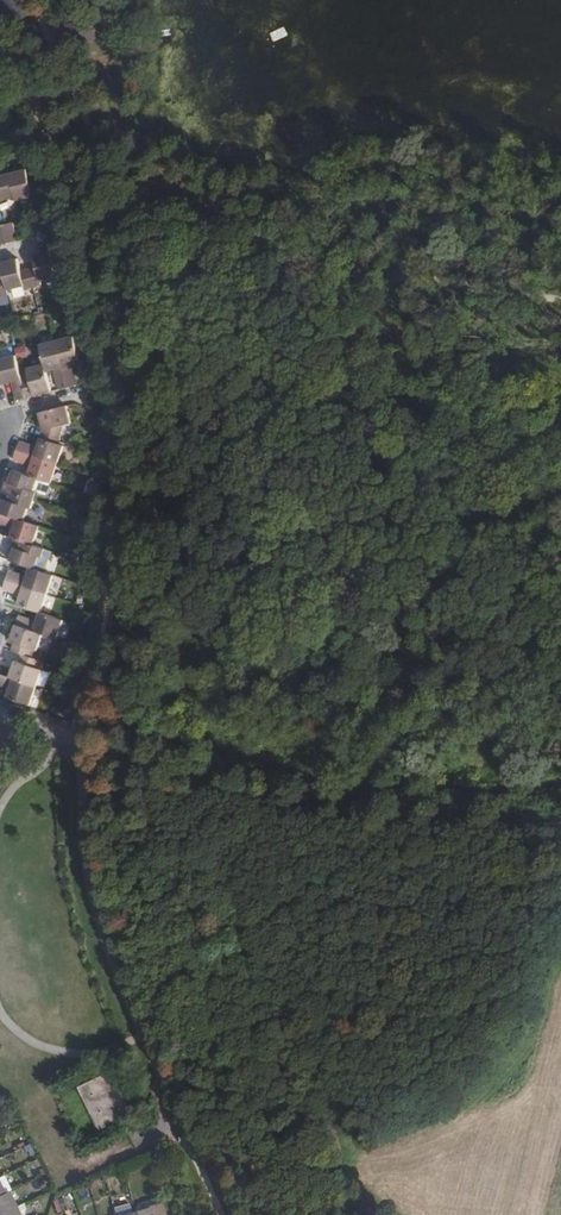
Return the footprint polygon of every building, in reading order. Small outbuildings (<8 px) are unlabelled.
[(27,168),(10,173),(16,197),(16,201),(35,197),(27,168)] [(10,173),(0,175),(0,201),(16,197),(10,173)] [(21,220),(25,239),(35,236),(30,218),(21,220)] [(5,224),(9,242),(18,241),(13,222),(5,224)] [(0,245),(9,242),(5,224),(0,225),(0,244),(0,245)] [(40,280),(58,276),(51,251),(34,255),(37,265),(29,267),(34,287),(41,285),(40,280)] [(22,269),(19,259),(1,263),(4,274),(7,289),(25,285),(26,289),(34,287),(29,267),(22,269)] [(9,293),(7,289),(4,274),(0,275),(0,295),(9,293)] [(57,339),(64,367),(74,365),(81,363),(74,335),(57,339)] [(45,363),(47,372),(54,370),(64,367),(57,339),(40,344),(45,363)] [(3,384),(12,382),(16,401),(27,398),(22,379),(20,370),(16,355),(0,359),(0,370),(3,384)] [(22,379),(27,398),(52,392),(51,387),(47,372),(45,363),(27,368),(28,368),(30,377),(22,379)] [(20,370),(22,379),(30,377),(28,368),(20,370)] [(65,371),(69,387),(79,385),(78,380),(75,369),(65,371)] [(55,374),(58,385),(59,390),(69,387),(65,371),(55,374)] [(70,423),(66,407),(38,413),(42,431),(40,438),(57,444),(64,425),(70,423)] [(57,444),(40,438),(37,447),(19,441),(16,451),(57,465),(64,446),(57,444)] [(57,465),(16,451),(13,460),(31,466),(27,475),(37,479),(51,484),(57,465)] [(27,475),(12,470),(10,478),(8,483),(5,482),(3,491),(34,501),(37,492),(33,491),(37,479),(27,475)] [(3,491),(0,498),(3,499),(1,505),(0,507),(0,513),(23,521),(28,508),(31,509),(34,501),(3,491)] [(0,513),(0,523),(13,528),(10,537),(13,538),(34,545),(40,527),(23,521),(0,513)] [(34,545),(13,538),(11,547),(14,548),(12,553),(9,561),(30,568),(35,569),(39,556),(42,557),(45,549),(34,545)] [(35,569),(30,568),(27,576),(10,571),(6,581),(47,594),(54,576),(35,569)] [(47,594),(6,581),(3,590),(20,596),(17,605),(40,613),(47,594)] [(40,613),(37,622),(19,616),(16,625),(43,634),(57,639),(63,621),(40,613)] [(43,634),(16,625),(10,642),(14,643),(12,651),(21,654),(30,657),(33,649),(37,651),(43,634)] [(10,678),(37,686),(43,669),(38,668),(40,660),(30,657),(21,654),(19,661),(15,660),(10,678)] [(37,686),(10,678),(0,674),(0,686),(10,689),(7,698),(31,705),(37,686)] [(133,1114),(111,1070),(78,1087),(99,1130),(133,1114)] [(0,1177),(0,1189),(3,1194),(7,1192),(11,1190),(3,1175),(0,1177)] [(0,1189),(0,1214),(18,1214),(7,1192),(3,1194),(0,1189)] [(161,1203),(146,1207),(147,1209),(126,1214),(165,1214),(161,1203)]
